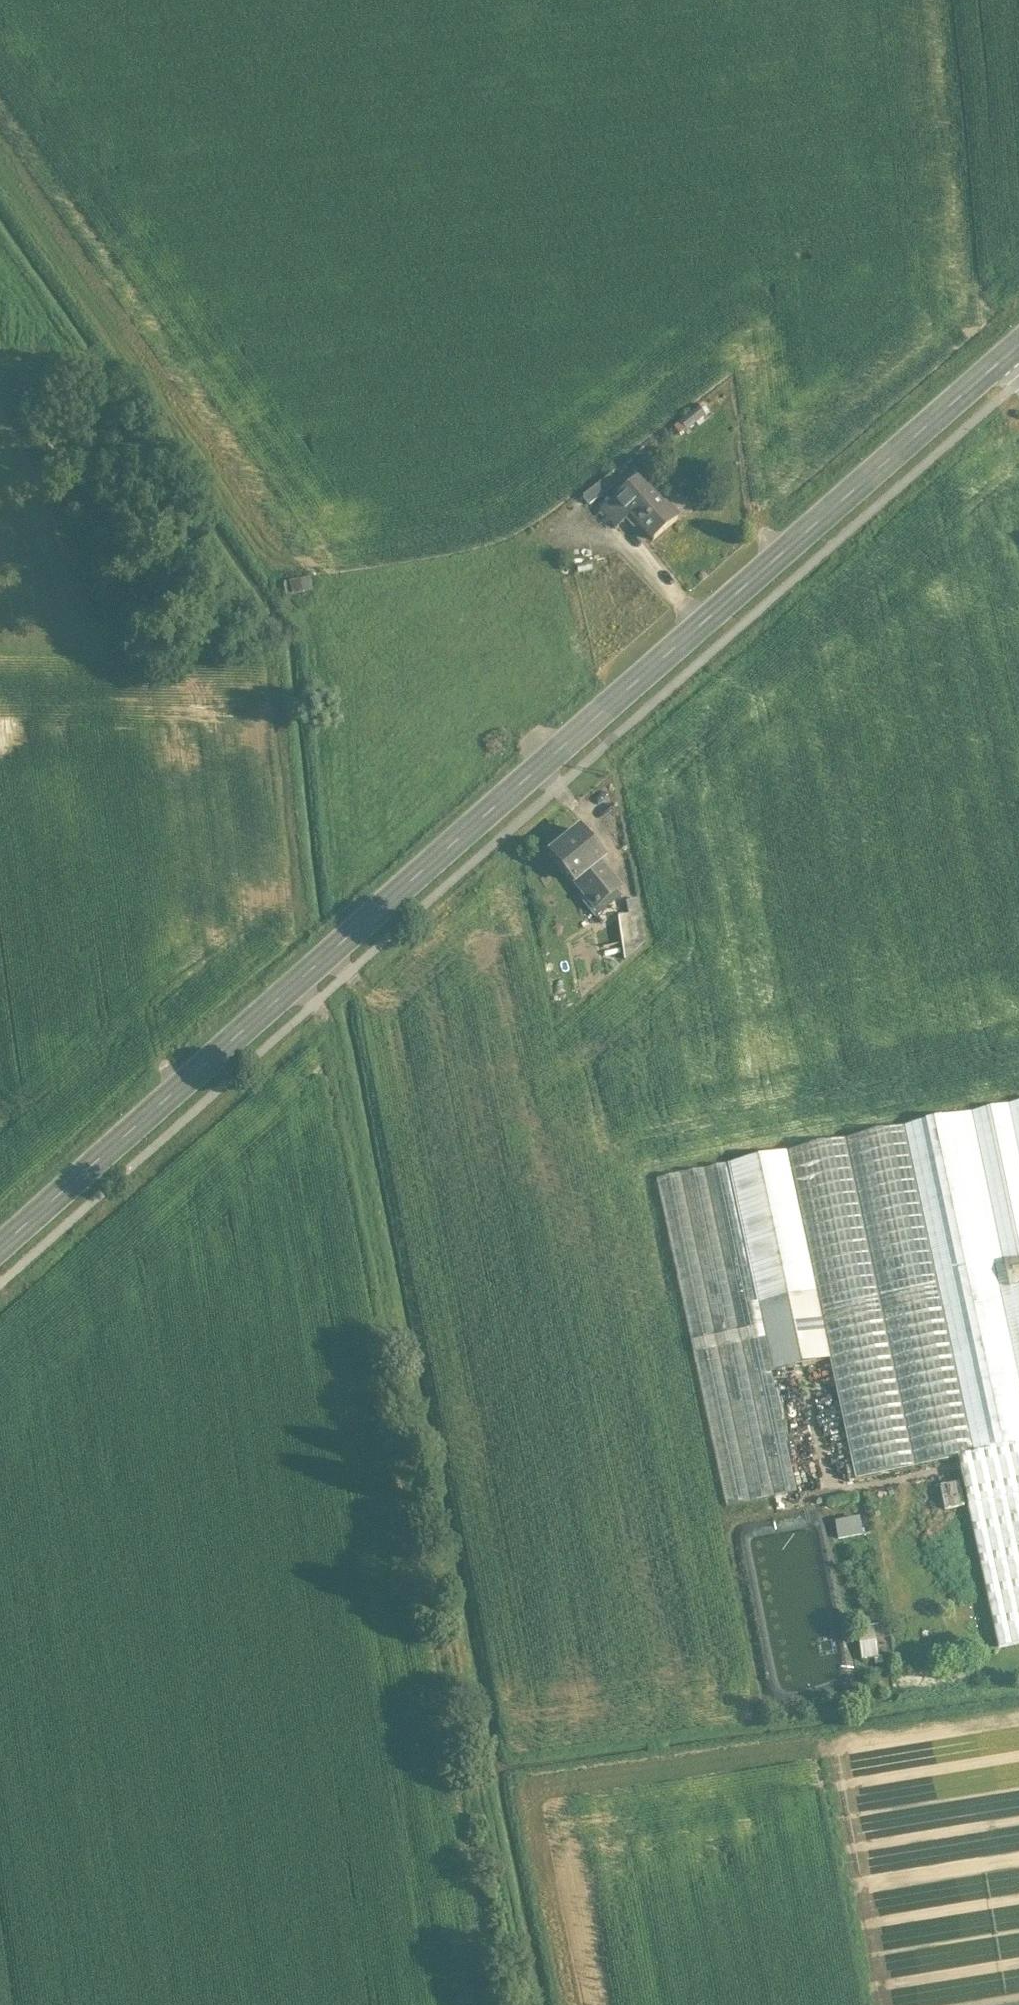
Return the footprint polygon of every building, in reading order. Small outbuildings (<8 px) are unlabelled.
[(611,475),(582,497),(589,506),(618,484),(611,475)] [(662,508),(637,480),(611,502),(627,520),(631,517),(653,542),(677,521),(664,506),(662,508)] [(611,502),(601,511),(617,529),(627,520),(611,502)] [(280,581),(282,594),(307,591),(306,578),(280,581)] [(580,833),(552,856),(574,883),(575,882),(593,868),(602,860),(580,833)] [(608,886),(590,901),(599,913),(622,895),(619,891),(624,887),(602,860),(593,868),(608,886)] [(593,868),(575,882),(590,901),(608,886),(593,868)] [(621,940),(622,946),(605,957),(609,970),(645,942),(637,899),(626,901),(628,914),(625,914),(629,938),(621,940)] [(971,1113),(1004,1266),(1018,1263),(1018,1103),(971,1113)] [(903,1128),(973,1455),(1018,1445),(1018,1384),(999,1292),(1009,1290),(1004,1266),(971,1113),(903,1128)] [(903,1128),(785,1153),(815,1293),(830,1360),(855,1480),(912,1468),(957,1458),(973,1455),(903,1128)] [(785,1153),(728,1165),(758,1306),(815,1293),(785,1153)] [(728,1165),(657,1180),(726,1508),(798,1493),(772,1372),(758,1306),(728,1165)] [(1004,1266),(1009,1290),(1018,1288),(1018,1263),(1004,1266)] [(999,1292),(1018,1384),(1018,1288),(1009,1290),(999,1292)] [(815,1293),(758,1306),(772,1372),(830,1360),(815,1293)] [(957,1458),(998,1648),(1018,1644),(1018,1445),(973,1455),(957,1458)] [(855,1516),(830,1521),(834,1539),(858,1534),(855,1516)] [(889,1622),(856,1627),(861,1658),(894,1653),(889,1622)]
